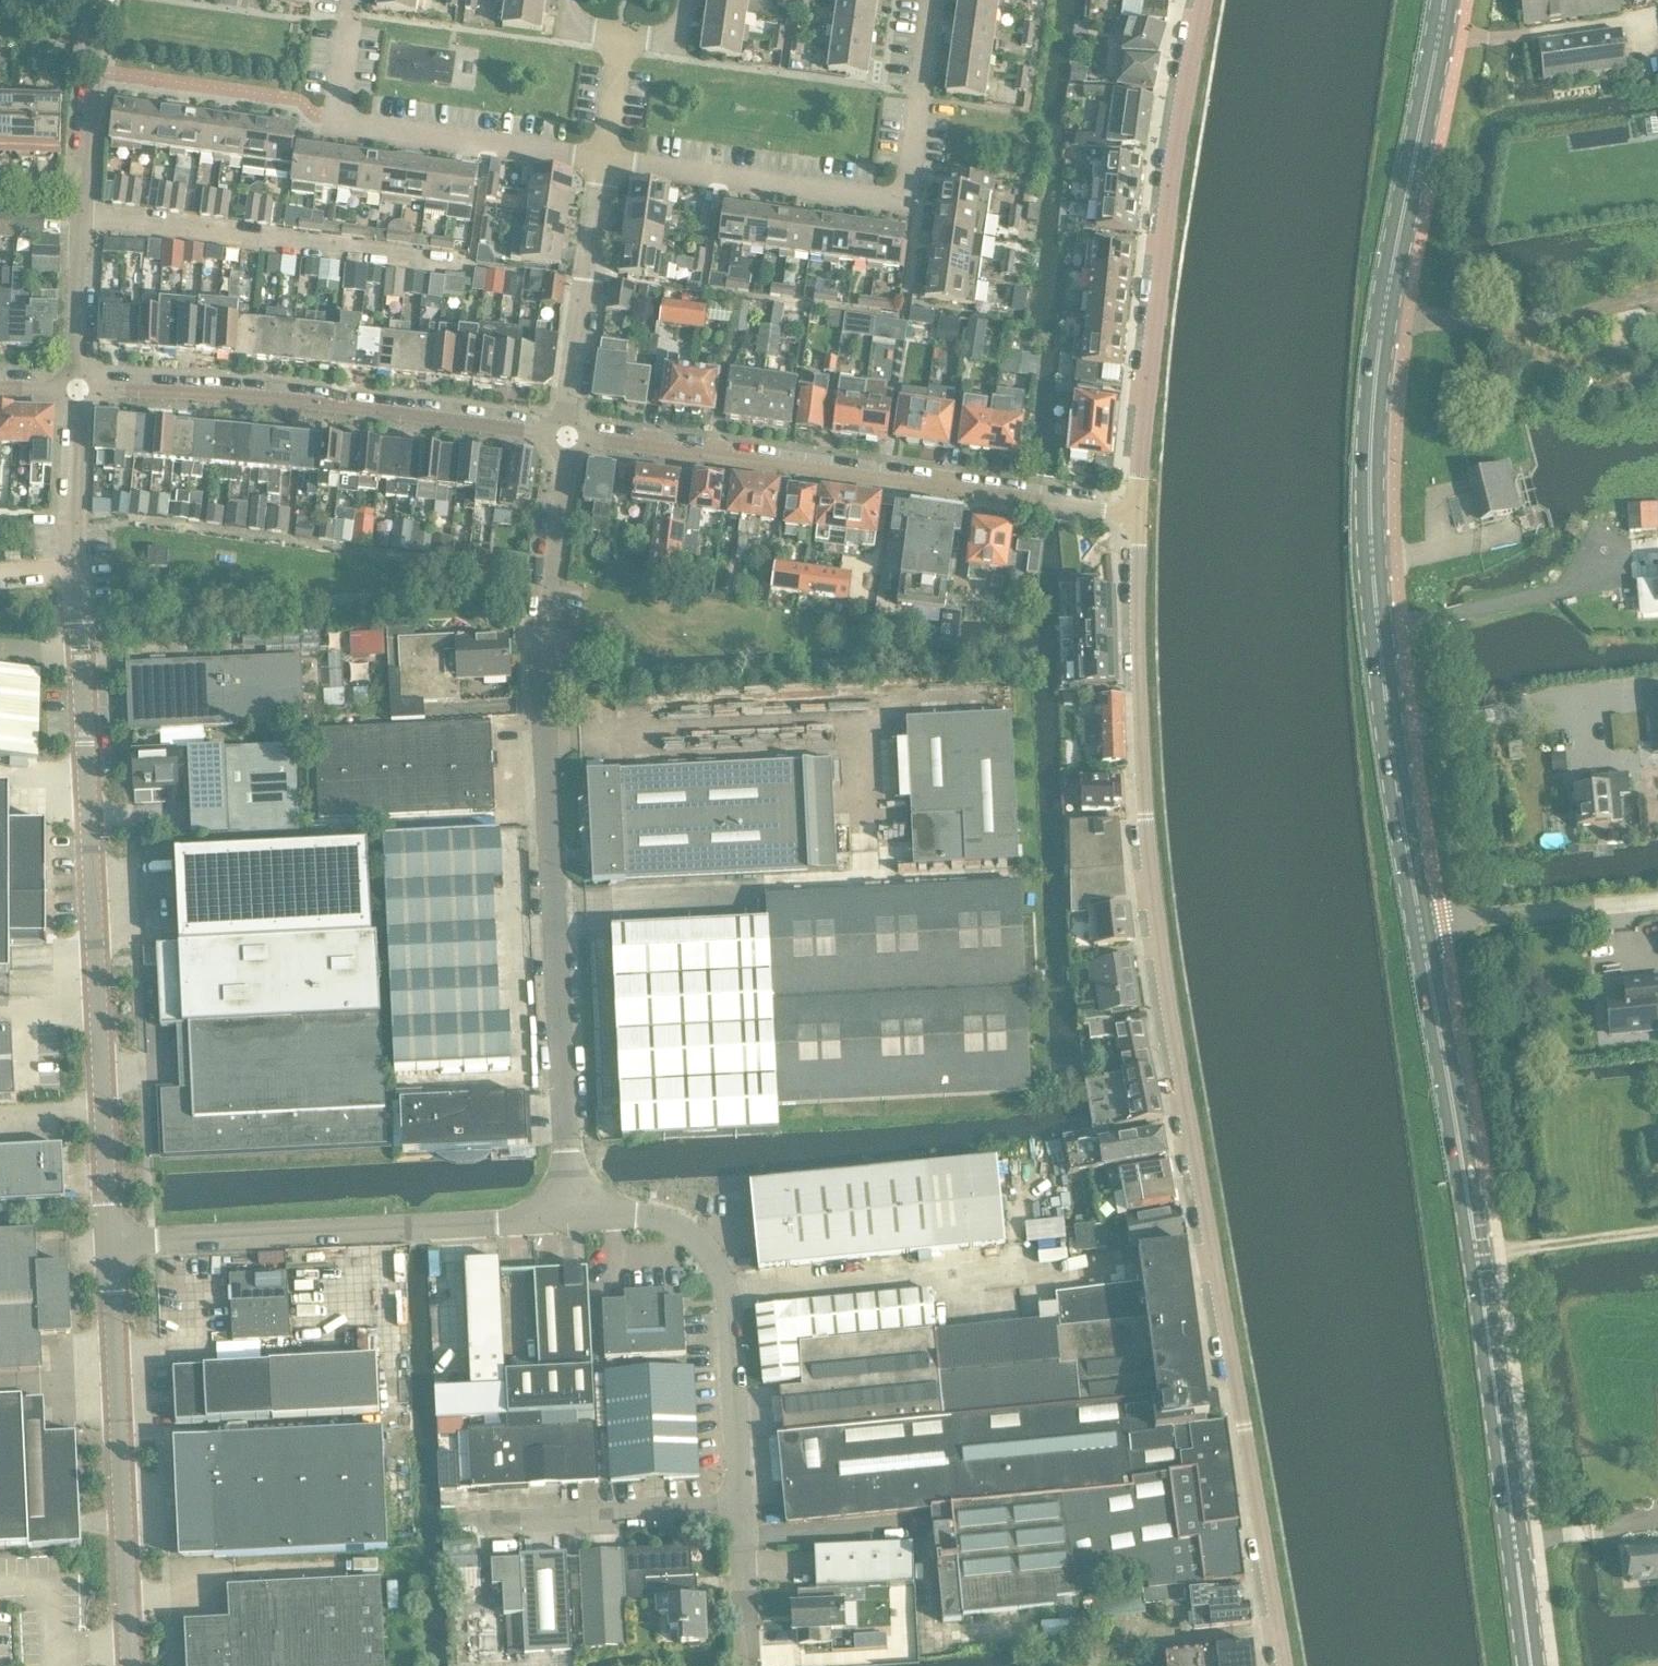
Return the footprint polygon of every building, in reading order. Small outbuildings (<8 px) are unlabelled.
[(418,0),(378,0),(376,10),(416,15),(418,0)] [(458,0),(447,0),(446,7),(456,9),(458,0)] [(477,0),(466,0),(464,10),(475,11),(477,0)] [(505,5),(543,10),(545,0),(505,0),(505,5)] [(748,0),(709,0),(708,10),(746,15),(748,0)] [(789,0),(779,0),(777,9),(788,10),(789,0)] [(809,1),(799,0),(798,0),(796,11),(807,13),(809,1)] [(878,0),(838,0),(837,6),(877,11),(878,0)] [(999,0),(960,0),(959,6),(998,11),(999,0)] [(1170,2),(1157,0),(1145,0),(1142,18),(1167,21),(1170,2)] [(1526,27),(1618,15),(1616,0),(1522,0),(1526,27)] [(505,5),(502,28),(540,33),(543,10),(505,5)] [(874,33),(877,11),(837,6),(834,28),(874,33)] [(995,33),(998,11),(959,6),(956,28),(995,33)] [(743,38),(746,15),(708,10),(704,33),(743,38)] [(1023,36),(1033,38),(1035,26),(1024,25),(1023,36)] [(1155,92),(1160,57),(1158,57),(1166,27),(1129,25),(1125,41),(1118,86),(1155,92)] [(17,26),(17,39),(27,40),(28,26),(17,26)] [(871,56),(874,33),(834,28),(831,51),(871,56)] [(992,56),(995,33),(956,28),(953,50),(992,56)] [(773,42),(783,43),(785,32),(775,30),(773,42)] [(740,61),(743,38),(704,33),(701,56),(740,61)] [(792,44),(802,46),(804,35),(793,33),(792,44)] [(1538,44),(1543,83),(1625,73),(1620,33),(1538,44)] [(1032,49),(1033,38),(1023,36),(1021,48),(1032,49)] [(782,55),(783,43),(773,42),(771,53),(782,55)] [(801,57),(802,46),(792,44),(790,55),(801,57)] [(988,78),(992,56),(953,50),(950,73),(988,78)] [(868,78),(871,56),(831,51),(829,73),(868,78)] [(1017,81),(1028,82),(1029,71),(1018,69),(1017,81)] [(1072,69),(1071,83),(1086,83),(1087,70),(1072,69)] [(985,100),(988,78),(950,73),(947,95),(985,100)] [(1026,94),(1028,82),(1017,81),(1015,92),(1026,94)] [(14,91),(0,90),(0,161),(3,161),(7,157),(12,157),(14,91)] [(36,162),(39,92),(14,91),(12,157),(16,157),(20,161),(36,162)] [(1112,124),(1148,129),(1153,97),(1117,91),(1112,124)] [(39,92),(36,162),(50,162),(53,159),(61,159),(61,151),(63,97),(58,93),(39,92)] [(134,146),(139,108),(117,105),(111,143),(134,146)] [(156,149),(162,111),(139,108),(134,146),(156,149)] [(162,111),(156,149),(170,151),(170,156),(177,158),(178,152),(183,114),(162,111)] [(201,155),(206,117),(183,114),(178,152),(201,155)] [(206,117),(201,155),(214,157),(214,162),(222,164),(223,159),(229,120),(206,117)] [(245,162),(250,124),(229,120),(223,159),(244,162),(245,162)] [(266,174),(273,127),(250,124),(245,162),(244,162),(243,170),(266,174)] [(1145,149),(1148,129),(1112,124),(1110,138),(1095,138),(1075,136),(1075,149),(1087,149),(1107,152),(1121,152),(1122,146),(1145,149)] [(273,127),(266,174),(288,177),(295,130),(273,127)] [(293,187),(292,195),(314,198),(315,198),(315,194),(316,190),(315,190),(320,151),(298,147),(293,186),(293,187)] [(1104,162),(1102,182),(1141,185),(1143,161),(1106,158),(1107,152),(1087,149),(1086,160),(1104,162)] [(320,151),(315,190),(316,190),(315,194),(323,195),(324,191),(337,193),(343,154),(320,151)] [(343,154),(337,193),(360,196),(365,157),(343,154)] [(387,160),(382,199),(404,202),(411,156),(404,156),(396,156),(389,157),(388,157),(388,160),(387,160)] [(411,156),(404,202),(426,205),(427,205),(432,166),(432,163),(431,163),(424,160),(418,158),(411,156)] [(365,157),(360,196),(382,199),(387,160),(365,157)] [(426,205),(424,214),(425,214),(446,217),(448,217),(454,169),(432,166),(427,205),(426,205)] [(446,217),(446,221),(447,221),(469,224),(471,211),(477,172),(454,169),(448,217),(446,217)] [(527,185),(526,193),(531,194),(570,199),(574,177),(535,171),(533,186),(527,185)] [(942,188),(939,210),(988,217),(991,196),(992,196),(994,182),(948,175),(946,188),(942,188)] [(487,188),(498,189),(500,179),(489,177),(487,188)] [(125,207),(129,181),(116,179),(113,205),(125,207)] [(129,181),(125,207),(139,209),(143,183),(129,181)] [(1139,209),(1141,185),(1102,182),(1100,206),(1139,209)] [(629,207),(668,213),(671,190),(632,184),(629,207)] [(170,213),(173,187),(160,185),(157,211),(170,213)] [(173,187),(170,213),(183,215),(187,189),(173,187)] [(496,202),(498,189),(487,188),(485,200),(496,202)] [(214,219),(218,194),(205,192),(201,217),(214,219)] [(218,194),(214,219),(227,221),(231,196),(218,194)] [(567,222),(570,199),(531,194),(528,216),(567,222)] [(259,226),(262,200),(248,198),(245,224),(259,226)] [(262,200),(259,226),(272,227),(275,202),(262,200)] [(701,218),(712,219),(713,208),(703,206),(701,218)] [(1136,233),(1139,209),(1100,206),(1098,225),(1085,224),(1084,231),(1095,232),(1098,230),(1136,233)] [(665,235),(668,213),(629,207),(626,230),(665,235)] [(743,248),(748,210),(726,207),(720,245),(733,247),(729,269),(740,271),(743,248)] [(1010,220),(1021,221),(1022,210),(1011,209),(1010,220)] [(765,251),(771,213),(748,210),(743,248),(765,251)] [(939,210),(936,232),(974,238),(985,239),(988,217),(939,210)] [(787,254),(793,217),(771,213),(765,251),(787,254)] [(564,245),(567,222),(528,216),(525,239),(564,245)] [(14,218),(0,217),(0,239),(15,240),(15,233),(14,233),(14,218)] [(810,258),(815,220),(793,217),(787,254),(810,258)] [(14,233),(15,233),(43,234),(44,219),(14,218),(14,233)] [(710,231),(712,219),(701,218),(699,229),(710,231)] [(309,233),(310,222),(301,220),(299,231),(309,233)] [(832,261),(838,223),(815,220),(810,258),(832,261)] [(1019,233),(1021,221),(1010,220),(1008,232),(1019,233)] [(482,233),(493,235),(494,223),(483,221),(482,233)] [(310,222),(309,233),(323,234),(324,224),(310,222)] [(855,264),(860,227),(838,223),(832,261),(855,264)] [(1084,231),(1085,224),(1077,223),(1076,235),(1084,236),(1084,231)] [(354,239),(355,228),(344,227),(343,237),(354,239)] [(860,227),(855,264),(868,266),(867,271),(875,272),(876,267),(877,268),(883,230),(860,227)] [(355,228),(354,239),(366,241),(367,230),(355,228)] [(626,230),(622,252),(673,260),(673,258),(662,257),(665,235),(626,230)] [(883,230),(877,268),(876,267),(875,272),(883,273),(883,269),(899,271),(905,233),(883,230)] [(936,232),(932,255),(971,260),(981,262),(985,239),(974,238),(936,232)] [(398,245),(400,234),(389,233),(388,243),(398,245)] [(491,246),(493,235),(482,233),(480,244),(491,246)] [(400,234),(398,245),(410,247),(412,236),(400,234)] [(33,275),(58,276),(60,251),(60,239),(35,237),(35,249),(33,275)] [(515,238),(512,260),(522,262),(561,267),(564,245),(525,239),(515,238)] [(443,251),(444,241),(433,239),(431,250),(443,251)] [(1093,272),(1132,276),(1135,252),(1112,250),(1113,241),(1097,239),(1093,272)] [(123,255),(124,241),(105,240),(104,254),(123,255)] [(124,241),(123,255),(145,256),(146,243),(124,241)] [(444,241),(443,251),(454,253),(456,242),(444,241)] [(149,242),(148,258),(163,259),(165,244),(165,243),(149,242)] [(183,264),(184,246),(165,244),(163,259),(163,272),(183,273),(184,264),(183,264)] [(183,264),(184,264),(203,265),(204,247),(184,246),(183,264)] [(694,263),(705,264),(707,252),(696,251),(694,263)] [(619,275),(658,281),(668,282),(670,268),(672,268),(673,260),(622,252),(619,275)] [(1004,265),(1014,266),(1016,255),(1005,253),(1004,265)] [(932,255),(929,278),(978,284),(981,262),(971,260),(932,255)] [(267,275),(281,277),(283,258),(269,256),(267,275)] [(297,259),(283,258),(281,277),(295,279),(297,259)] [(305,279),(319,280),(321,262),(307,260),(305,279)] [(340,264),(321,262),(319,280),(317,293),(339,295),(340,281),(338,280),(340,264)] [(703,275),(705,264),(694,263),(692,273),(703,275)] [(1013,278),(1014,266),(1004,265),(1002,276),(1013,278)] [(367,294),(367,286),(368,269),(368,268),(346,266),(344,292),(367,294)] [(383,270),(368,269),(367,286),(381,287),(383,270)] [(12,285),(13,270),(2,270),(2,284),(12,285)] [(12,299),(9,351),(30,352),(31,346),(32,296),(23,296),(24,270),(13,270),(12,299)] [(403,296),(405,273),(387,272),(384,298),(403,300),(404,296),(403,296)] [(484,292),(485,282),(486,273),(477,272),(475,290),(484,292)] [(504,284),(505,275),(487,272),(484,293),(503,295),(504,288),(504,284)] [(1130,299),(1132,276),(1093,272),(1091,295),(1130,299)] [(403,296),(404,296),(423,298),(425,276),(405,273),(403,296)] [(443,294),(444,295),(463,297),(465,281),(466,276),(445,273),(445,278),(443,294)] [(504,284),(504,288),(516,290),(518,276),(505,275),(504,284)] [(443,294),(445,278),(431,277),(429,299),(443,301),(444,295),(443,294)] [(544,281),(542,295),(541,305),(562,307),(565,281),(545,278),(544,281)] [(926,300),(965,305),(975,307),(978,284),(929,278),(926,300)] [(736,291),(738,281),(727,279),(726,290),(736,291)] [(529,280),(528,294),(542,295),(544,281),(529,280)] [(738,281),(736,291),(749,293),(750,282),(738,281)] [(238,304),(235,361),(254,363),(256,323),(247,322),(248,309),(250,309),(252,283),(250,283),(241,283),(240,287),(239,287),(238,304)] [(701,294),(702,285),(688,283),(687,292),(701,294)] [(610,284),(607,306),(606,312),(632,315),(636,288),(610,284)] [(781,298),(783,287),(772,286),(770,296),(781,298)] [(640,287),(638,301),(654,304),(656,290),(640,287)] [(783,287),(781,298),(793,300),(795,289),(783,287)] [(826,304),(827,294),(815,292),(814,303),(826,304)] [(32,296),(31,346),(46,347),(52,342),(53,327),(57,327),(58,294),(32,293),(32,296)] [(827,294),(826,304),(837,306),(838,295),(827,294)] [(101,307),(100,345),(119,347),(122,296),(112,295),(111,309),(101,307)] [(1127,322),(1130,299),(1091,295),(1089,318),(1127,322)] [(119,347),(119,350),(139,352),(141,312),(131,311),(131,297),(122,296),(119,347)] [(871,311),(872,300),(859,298),(858,309),(871,311)] [(9,351),(12,299),(1,299),(0,299),(0,351),(9,351)] [(141,312),(139,352),(158,353),(161,300),(151,299),(150,313),(141,312)] [(161,300),(158,353),(177,355),(181,301),(161,300)] [(872,300),(871,311),(881,313),(882,302),(872,300)] [(181,301),(177,355),(196,357),(200,303),(199,303),(181,301)] [(200,303),(196,357),(215,359),(219,302),(199,301),(199,303),(200,303)] [(677,329),(680,303),(661,301),(658,326),(677,329)] [(219,302),(215,359),(235,361),(238,304),(219,302)] [(680,303),(677,329),(706,332),(709,307),(680,303)] [(746,334),(750,305),(734,304),(731,332),(746,334)] [(774,306),(771,327),(782,328),(785,307),(774,306)] [(912,309),(910,321),(935,325),(936,312),(912,309)] [(256,323),(254,363),(273,365),(277,312),(267,311),(266,324),(256,323)] [(277,312),(273,365),(292,367),(296,327),(287,326),(287,313),(277,312)] [(296,327),(292,367),(312,369),(316,316),(306,315),(305,328),(296,327)] [(843,329),(842,334),(855,336),(857,317),(845,315),(843,329)] [(316,316),(312,369),(333,371),(336,331),(325,330),(326,317),(316,316)] [(336,331),(333,371),(358,373),(362,321),(342,318),(341,332),(336,331)] [(1125,345),(1127,322),(1089,318),(1086,341),(1125,345)] [(362,321),(358,373),(377,375),(380,336),(370,335),(372,322),(362,321)] [(963,360),(981,363),(987,324),(969,321),(967,331),(963,360)] [(892,322),(889,342),(905,344),(908,324),(897,322),(892,322)] [(380,336),(377,375),(396,377),(401,325),(390,324),(389,337),(380,336)] [(401,325),(396,377),(415,379),(419,340),(410,339),(411,326),(401,325)] [(419,340),(415,379),(435,381),(440,330),(440,326),(430,325),(430,329),(429,341),(419,340)] [(938,328),(936,340),(956,343),(958,328),(940,325),(938,325),(938,328)] [(440,330),(435,381),(454,383),(457,344),(459,329),(440,326),(440,330)] [(771,327),(760,326),(759,341),(769,342),(771,327)] [(535,353),(532,388),(541,389),(552,383),(557,343),(551,342),(552,329),(537,327),(537,335),(536,340),(537,341),(535,353)] [(769,342),(780,343),(782,328),(771,327),(769,342)] [(479,334),(473,385),(493,386),(499,330),(480,328),(480,331),(479,334)] [(457,344),(454,383),(473,385),(479,334),(480,331),(459,329),(457,344)] [(499,330),(493,386),(512,388),(518,333),(499,330)] [(518,333),(512,388),(531,390),(532,388),(535,353),(537,341),(536,340),(537,335),(519,333),(518,333)] [(768,357),(769,342),(759,341),(757,355),(768,357)] [(1079,364),(1078,374),(1077,384),(1099,387),(1099,379),(1087,378),(1084,375),(1088,373),(1100,374),(1101,367),(1123,369),(1125,345),(1086,341),(1084,364),(1079,364)] [(769,342),(768,357),(778,358),(780,343),(769,342)] [(620,403),(628,346),(602,343),(594,399),(620,403)] [(628,346),(620,403),(627,404),(627,407),(644,409),(649,375),(635,373),(638,348),(628,346)] [(688,411),(693,372),(678,370),(679,358),(668,356),(661,408),(672,410),(674,413),(682,414),(685,411),(688,411)] [(836,375),(838,360),(825,358),(823,373),(836,375)] [(693,372),(688,411),(690,412),(692,416),(699,417),(701,413),(713,415),(720,363),(709,361),(707,374),(693,372)] [(1004,361),(1002,374),(1015,376),(1017,363),(1004,361)] [(1025,364),(1023,377),(1036,379),(1038,366),(1025,364)] [(758,425),(764,379),(731,375),(725,420),(758,425)] [(764,379),(758,425),(790,429),(796,383),(764,379)] [(828,382),(816,380),(815,390),(801,388),(800,396),(795,430),(821,434),(828,382)] [(837,399),(832,435),(859,439),(867,386),(840,382),(837,399)] [(867,386),(859,439),(886,443),(893,395),(885,394),(885,388),(867,386)] [(927,408),(922,445),(925,446),(924,449),(934,450),(935,447),(948,449),(954,407),(956,393),(929,389),(929,393),(927,408)] [(1079,392),(1076,424),(1093,425),(1093,430),(1112,432),(1115,405),(1101,404),(1103,391),(1080,389),(1079,392)] [(902,400),(896,442),(909,444),(908,447),(918,448),(919,445),(922,445),(927,408),(929,393),(903,390),(902,400)] [(994,410),(989,453),(1002,455),(1002,459),(1013,461),(1013,457),(1017,457),(1023,411),(1025,396),(997,392),(995,407),(994,410)] [(13,407),(0,407),(0,493),(1,493),(2,468),(3,447),(12,447),(13,407)] [(32,469),(33,411),(28,411),(26,409),(14,408),(14,407),(13,407),(12,447),(23,447),(22,468),(32,469)] [(972,451),(989,453),(994,410),(978,408),(966,407),(961,450),(972,451)] [(33,411),(32,469),(33,469),(32,489),(45,489),(46,469),(46,462),(52,462),(52,449),(54,449),(55,415),(52,412),(33,411)] [(97,415),(96,453),(105,454),(103,470),(114,471),(119,419),(118,419),(118,417),(97,415)] [(119,419),(114,471),(124,472),(126,458),(135,459),(138,421),(119,419)] [(138,421),(135,459),(144,460),(143,474),(153,475),(158,423),(138,421)] [(158,423),(153,475),(163,476),(164,462),(174,463),(177,425),(158,423)] [(1093,425),(1076,424),(1074,423),(1070,455),(1109,460),(1112,432),(1093,430),(1093,425)] [(177,425),(174,463),(183,464),(182,478),(193,479),(197,427),(177,425)] [(197,427),(193,479),(202,480),(203,468),(213,468),(216,429),(197,427)] [(216,429),(213,468),(221,468),(220,481),(231,482),(235,431),(216,429)] [(235,431),(231,482),(241,483),(242,470),(251,471),(255,433),(235,431)] [(255,433),(251,471),(260,472),(259,485),(269,486),(274,435),(255,433)] [(269,486),(269,495),(280,496),(280,487),(281,474),(291,475),(293,437),(274,435),(269,486)] [(293,437),(291,475),(311,476),(309,490),(309,497),(319,498),(319,491),(324,440),(293,437)] [(324,440),(319,491),(329,492),(338,493),(340,479),(343,442),(324,440)] [(340,479),(338,493),(348,494),(358,495),(358,492),(363,444),(343,442),(340,479)] [(363,444),(358,492),(377,494),(378,483),(382,446),(363,444)] [(382,446),(378,483),(387,484),(386,498),(397,499),(402,448),(382,446)] [(402,448),(397,499),(407,500),(409,486),(418,487),(422,450),(402,448)] [(418,487),(416,500),(426,501),(436,503),(441,452),(422,450),(418,487)] [(441,452),(436,503),(446,503),(447,490),(457,491),(461,454),(441,452)] [(461,454),(457,491),(467,492),(465,506),(465,511),(475,512),(475,507),(480,456),(461,454)] [(502,458),(498,483),(509,484),(508,488),(504,487),(502,506),(516,508),(517,494),(532,496),(536,456),(512,454),(511,459),(502,458)] [(480,456),(475,507),(485,508),(496,509),(498,483),(502,458),(480,456)] [(616,467),(590,464),(585,504),(596,506),(593,532),(608,533),(616,467)] [(1481,521),(1517,512),(1506,467),(1469,476),(1481,521)] [(681,476),(638,470),(633,504),(649,506),(646,528),(656,529),(650,569),(662,571),(660,581),(679,584),(689,510),(676,508),(681,476)] [(696,474),(686,546),(685,555),(696,557),(697,548),(699,534),(700,534),(703,512),(719,514),(724,477),(696,474)] [(750,539),(757,482),(735,479),(730,515),(743,517),(741,538),(738,560),(746,562),(746,559),(748,559),(750,542),(748,542),(749,539),(750,539)] [(757,482),(750,539),(760,540),(763,520),(775,521),(780,484),(757,482)] [(795,487),(794,489),(790,489),(786,527),(802,529),(800,545),(810,546),(817,492),(806,491),(806,488),(795,487)] [(846,546),(846,544),(852,495),(824,491),(817,542),(846,546)] [(178,493),(174,520),(189,522),(191,506),(189,506),(191,494),(178,493)] [(129,516),(148,517),(150,497),(131,495),(130,500),(129,516)] [(852,495),(846,544),(863,547),(863,548),(874,550),(881,499),(852,495)] [(148,517),(167,519),(169,499),(150,497),(148,517)] [(116,499),(115,514),(128,515),(129,500),(116,499)] [(249,532),(264,533),(266,509),(267,500),(252,499),(249,532)] [(228,506),(225,527),(246,530),(249,509),(249,504),(229,501),(228,506)] [(112,502),(93,502),(93,514),(111,514),(112,502)] [(897,507),(892,538),(908,540),(898,606),(945,613),(945,612),(954,552),(958,553),(964,512),(942,509),(942,507),(928,505),(928,507),(911,505),(911,509),(897,507)] [(199,523),(201,507),(191,506),(189,522),(199,523)] [(209,506),(206,524),(223,527),(226,509),(209,506)] [(266,509),(264,533),(289,535),(290,511),(266,509)] [(335,528),(333,543),(352,545),(355,517),(356,512),(337,509),(335,528)] [(495,512),(493,524),(511,526),(513,514),(495,512)] [(295,538),(312,540),(315,515),(298,513),(295,538)] [(355,517),(352,545),(371,548),(375,520),(355,517)] [(394,533),(391,551),(410,553),(412,535),(413,524),(395,522),(394,533)] [(1009,532),(1011,532),(1011,525),(990,523),(989,529),(977,528),(976,538),(968,536),(966,549),(972,549),(972,554),(974,554),(970,583),(986,585),(988,569),(1004,571),(1009,532)] [(320,526),(318,541),(333,543),(335,528),(320,526)] [(410,553),(430,556),(432,536),(413,533),(413,535),(412,535),(410,553)] [(377,536),(375,549),(390,551),(392,538),(377,536)] [(430,556),(449,558),(452,538),(432,536),(430,556)] [(607,551),(609,538),(599,537),(597,550),(607,551)] [(1018,540),(1017,553),(1030,555),(1027,574),(1038,576),(1042,543),(1039,543),(1018,540)] [(750,542),(748,559),(758,560),(760,544),(750,542)] [(455,546),(453,561),(469,563),(471,548),(455,546)] [(150,551),(149,569),(168,571),(169,553),(150,551)] [(476,551),(474,564),(488,566),(489,553),(476,551)] [(507,558),(506,571),(529,574),(532,557),(508,554),(507,558)] [(493,556),(491,569),(506,571),(507,558),(493,556)] [(804,596),(807,570),(775,565),(772,592),(804,596)] [(838,600),(842,574),(807,570),(804,596),(837,600),(838,600)] [(842,574),(838,600),(848,602),(850,602),(853,576),(842,574)] [(1075,620),(1116,619),(1114,591),(1098,592),(1097,581),(1073,582),(1075,620)] [(958,614),(945,612),(945,613),(941,642),(954,644),(958,614)] [(1062,643),(1116,641),(1116,638),(1116,619),(1075,620),(1061,620),(1062,643)] [(461,703),(461,700),(460,682),(508,679),(507,640),(466,642),(466,636),(410,639),(410,629),(387,630),(391,724),(422,723),(421,704),(461,703)] [(351,658),(386,657),(385,633),(350,634),(351,658)] [(1064,666),(1117,664),(1116,644),(1116,641),(1062,643),(1064,666)] [(203,729),(206,729),(304,724),(301,659),(127,667),(130,732),(163,731),(203,729)] [(1117,664),(1064,666),(1064,682),(1078,681),(1078,686),(1118,685),(1117,664)] [(0,671),(0,757),(38,758),(39,672),(0,671)] [(1646,690),(1653,755),(1657,754),(1657,689),(1646,690)] [(345,690),(327,691),(328,708),(346,707),(345,690)] [(1083,733),(1125,731),(1124,699),(1099,699),(1100,719),(1082,719),(1083,733)] [(899,802),(911,801),(914,867),(1018,862),(1010,716),(907,721),(908,742),(896,742),(899,802)] [(404,728),(408,818),(496,814),(492,724),(404,728)] [(320,822),(408,818),(404,728),(316,732),(320,822)] [(163,731),(164,752),(189,751),(206,750),(206,729),(203,729),(163,731)] [(1125,731),(1083,733),(1083,747),(1101,746),(1101,765),(1126,764),(1125,731)] [(189,751),(190,776),(190,786),(191,786),(193,837),(299,833),(296,747),(206,750),(189,751)] [(177,777),(190,776),(189,751),(164,752),(136,753),(137,787),(135,787),(135,804),(168,803),(167,787),(177,786),(177,777)] [(1565,756),(1552,757),(1553,772),(1566,771),(1565,756)] [(837,871),(835,827),(832,762),(588,774),(593,883),(837,871)] [(1591,789),(1574,791),(1578,828),(1622,823),(1619,797),(1629,796),(1627,775),(1590,779),(1591,789)] [(1121,802),(1121,779),(1082,780),(1083,811),(1113,811),(1113,802),(1121,802)] [(11,977),(10,940),(46,940),(46,942),(47,942),(47,823),(45,823),(45,826),(10,826),(10,789),(0,789),(0,977),(11,977)] [(1073,915),(1091,913),(1090,903),(1127,899),(1119,822),(1071,826),(1073,915)] [(500,1019),(495,884),(504,884),(501,835),(383,842),(395,1072),(512,1067),(510,1019),(500,1019)] [(373,938),(371,914),(368,847),(176,856),(180,946),(157,947),(161,1028),(189,1026),(192,1091),(161,1092),(165,1157),(387,1147),(377,937),(373,938)] [(778,1134),(776,1107),(1031,1094),(1021,885),(766,898),(767,922),(613,929),(624,1141),(778,1134)] [(1090,965),(1100,964),(1098,948),(1115,947),(1114,944),(1133,942),(1130,910),(1091,914),(1091,913),(1073,915),(1073,916),(1068,916),(1073,970),(1090,967),(1090,965)] [(143,949),(144,967),(157,966),(157,948),(143,949)] [(1090,965),(1090,967),(1093,985),(1098,984),(1102,1013),(1103,1014),(1111,1012),(1139,1008),(1131,959),(1100,964),(1090,965)] [(1607,1002),(1610,1036),(1657,1032),(1655,1010),(1657,1010),(1657,981),(1625,984),(1626,1000),(1607,1002)] [(1080,1023),(1095,1021),(1094,1014),(1093,1006),(1078,1008),(1080,1023)] [(1103,1014),(1102,1013),(1094,1014),(1095,1021),(1106,1020),(1106,1021),(1112,1020),(1111,1012),(1103,1014)] [(1122,1075),(1154,1070),(1145,1024),(1115,1027),(1113,1022),(1109,1023),(1108,1021),(1095,1023),(1085,1024),(1086,1027),(1091,1027),(1093,1041),(1116,1038),(1122,1075)] [(0,1029),(0,1102),(17,1101),(13,1028),(0,1029)] [(1093,1131),(1109,1129),(1163,1120),(1155,1072),(1154,1070),(1122,1075),(1085,1081),(1093,1131)] [(483,1099),(402,1103),(404,1153),(438,1152),(438,1157),(447,1162),(456,1164),(474,1164),(484,1160),(491,1154),(491,1150),(510,1149),(528,1148),(526,1097),(505,1098),(483,1099)] [(1065,1135),(1064,1136),(1067,1153),(1070,1175),(1101,1169),(1166,1159),(1168,1158),(1164,1131),(1111,1140),(1109,1129),(1094,1132),(1093,1131),(1065,1135)] [(25,1177),(64,1175),(63,1148),(24,1150),(25,1177)] [(25,1177),(24,1150),(0,1151),(0,1179),(1,1206),(27,1204),(25,1177)] [(759,1270),(937,1252),(1006,1246),(997,1161),(751,1186),(759,1270)] [(1124,1193),(1170,1184),(1166,1162),(1120,1171),(1124,1193)] [(64,1175),(25,1177),(27,1204),(66,1202),(64,1175)] [(1170,1184),(1124,1193),(1128,1215),(1174,1206),(1170,1184)] [(1181,1209),(1125,1220),(1131,1250),(1187,1238),(1181,1209)] [(1093,1227),(1076,1229),(1079,1253),(1097,1251),(1093,1227)] [(42,1369),(41,1335),(72,1333),(69,1264),(38,1265),(37,1230),(0,1232),(0,1371),(42,1369)] [(1164,1432),(1206,1425),(1186,1279),(1182,1249),(1134,1255),(1138,1285),(1057,1295),(1060,1319),(904,1335),(904,1332),(935,1329),(932,1293),(756,1308),(763,1383),(802,1380),(803,1389),(779,1391),(784,1436),(1022,1412),(1160,1398),(1164,1432)] [(504,1348),(502,1298),(501,1261),(466,1263),(471,1394),(506,1392),(504,1348)] [(587,1270),(535,1273),(540,1374),(506,1376),(508,1418),(542,1416),(595,1413),(587,1270)] [(231,1275),(231,1288),(233,1342),(291,1340),(288,1273),(231,1275)] [(626,1303),(603,1304),(603,1313),(606,1361),(686,1357),(684,1310),(666,1311),(665,1301),(665,1291),(625,1293),(626,1303)] [(177,1425),(274,1420),(379,1414),(376,1359),(174,1370),(177,1425)] [(694,1369),(606,1374),(611,1483),(700,1479),(694,1369)] [(1226,1422),(1206,1425),(1164,1432),(1160,1398),(1022,1412),(1032,1499),(1133,1488),(1132,1482),(1197,1472),(1206,1529),(1241,1524),(1226,1422)] [(51,1547),(51,1545),(81,1544),(80,1530),(80,1518),(76,1434),(46,1435),(44,1400),(0,1403),(0,1549),(51,1547)] [(932,1509),(1032,1499),(1022,1412),(784,1436),(778,1436),(787,1525),(932,1510),(932,1509)] [(595,1413),(542,1416),(542,1427),(560,1426),(577,1425),(596,1424),(595,1413)] [(509,1428),(468,1430),(468,1439),(468,1445),(470,1485),(471,1490),(476,1490),(493,1489),(528,1487),(545,1486),(542,1427),(542,1416),(508,1418),(509,1428)] [(577,1425),(580,1485),(598,1484),(596,1424),(577,1425)] [(563,1485),(580,1485),(577,1425),(560,1426),(563,1485)] [(545,1486),(563,1485),(560,1426),(542,1427),(545,1486)] [(383,1431),(208,1439),(180,1440),(186,1559),(389,1550),(383,1431)] [(438,1456),(440,1482),(440,1491),(459,1490),(458,1455),(438,1456)] [(1032,1499),(932,1509),(932,1510),(943,1624),(964,1622),(964,1619),(963,1617),(1055,1607),(1055,1609),(1058,1609),(1057,1599),(1073,1597),(1080,1597),(1079,1591),(1099,1588),(1095,1573),(1103,1571),(1103,1575),(1134,1569),(1135,1571),(1148,1569),(1150,1590),(1184,1586),(1245,1580),(1238,1536),(1242,1535),(1241,1524),(1206,1529),(1197,1472),(1132,1482),(1133,1488),(1032,1499)] [(888,1546),(815,1550),(816,1576),(817,1591),(890,1588),(915,1587),(913,1545),(888,1546)] [(640,1551),(642,1604),(659,1603),(659,1616),(670,1615),(671,1631),(680,1630),(681,1646),(688,1645),(692,1650),(700,1650),(703,1645),(706,1644),(705,1613),(709,1613),(708,1597),(690,1597),(689,1579),(694,1579),(692,1548),(640,1551)] [(1651,1549),(1651,1553),(1631,1555),(1631,1554),(1627,1555),(1630,1584),(1657,1581),(1657,1548),(1651,1549)] [(640,1551),(580,1554),(585,1643),(586,1654),(629,1651),(626,1605),(642,1604),(640,1551)] [(492,1588),(502,1588),(504,1617),(523,1616),(525,1657),(572,1654),(567,1555),(519,1557),(519,1561),(491,1562),(492,1588)] [(451,1561),(452,1573),(480,1571),(480,1559),(451,1561)] [(232,1665),(385,1665),(381,1581),(228,1589),(230,1621),(232,1665)] [(1150,1590),(1145,1590),(1147,1605),(1147,1606),(1169,1604),(1170,1608),(1181,1607),(1180,1602),(1186,1602),(1184,1586),(1150,1590)] [(1250,1606),(1248,1606),(1245,1606),(1242,1587),(1191,1593),(1194,1631),(1252,1625),(1250,1606)] [(840,1590),(798,1592),(798,1606),(792,1607),(793,1632),(799,1632),(800,1646),(833,1644),(832,1631),(846,1630),(845,1604),(841,1605),(840,1590)] [(1073,1597),(1057,1599),(1058,1609),(1059,1621),(1075,1620),(1073,1597)] [(230,1621),(185,1624),(188,1665),(232,1665),(230,1621)] [(1253,1645),(1165,1655),(1166,1665),(1255,1665),(1253,1645)]
